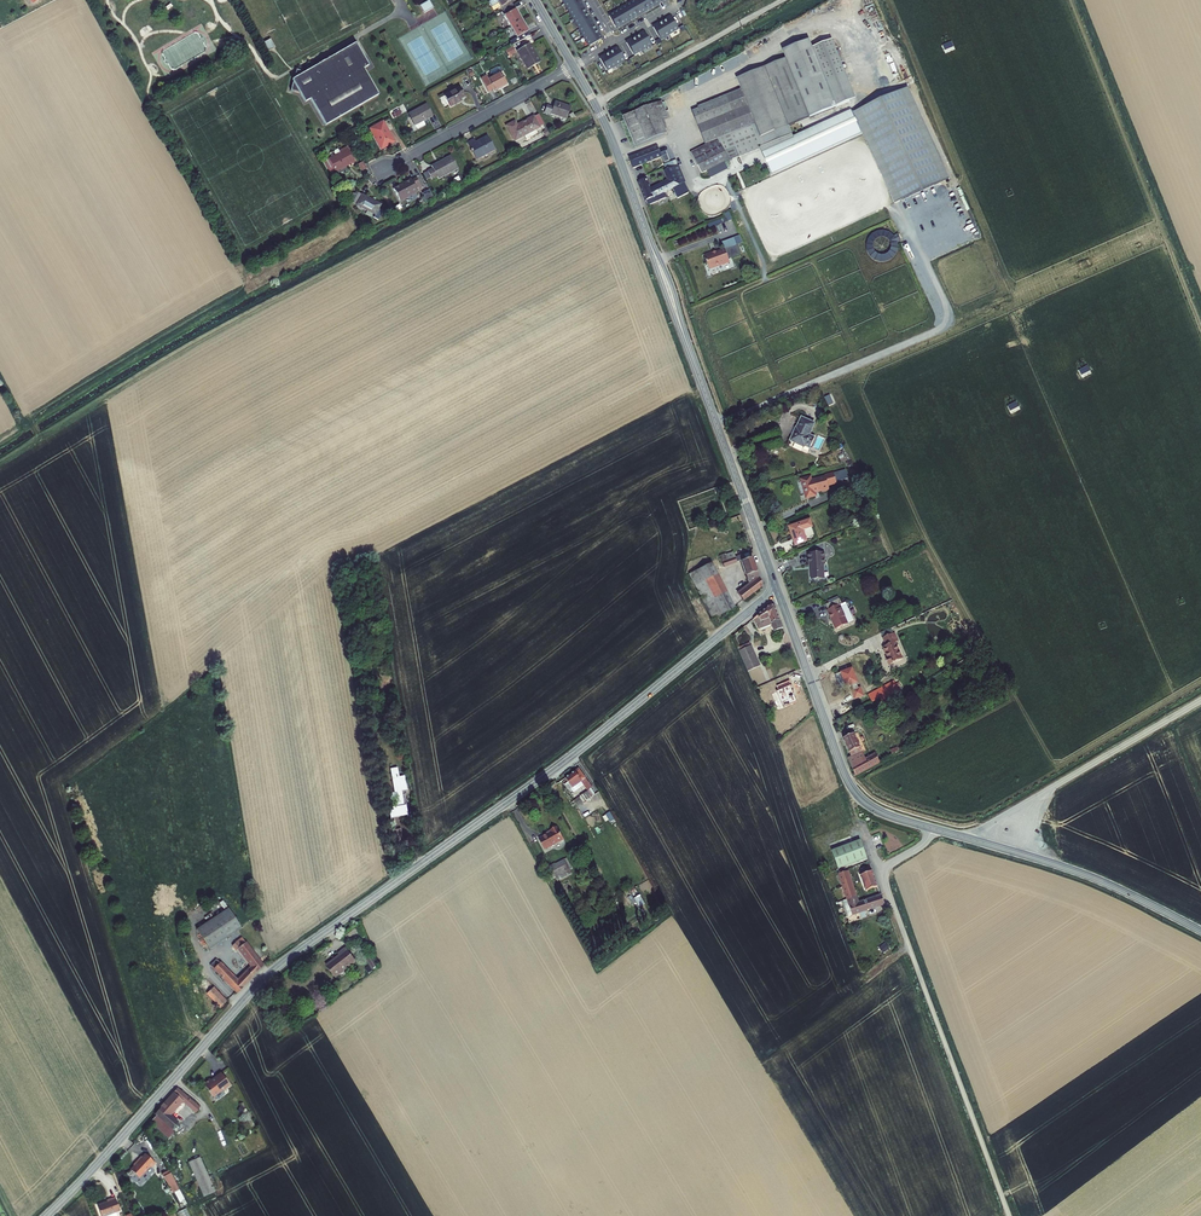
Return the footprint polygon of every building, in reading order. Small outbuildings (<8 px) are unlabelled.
[(491,7),(498,3),(500,7),(503,11),(513,5),(510,0),(492,0),(488,2),(491,7)] [(580,0),(564,0),(591,45),(602,38),(580,0)] [(610,18),(616,29),(665,0),(640,0),(610,18)] [(424,14),(433,8),(429,1),(419,6),(424,14)] [(498,3),(491,7),(493,11),(500,7),(498,3)] [(498,14),(501,19),(504,17),(510,27),(522,20),(513,5),(503,11),(498,14)] [(510,27),(504,17),(501,19),(507,29),(510,27)] [(677,28),(670,17),(653,27),(660,38),(677,28)] [(512,46),(514,44),(531,36),(522,20),(510,27),(517,38),(510,42),(512,46)] [(651,44),(644,33),(627,43),(633,54),(651,44)] [(479,38),(471,43),(474,48),(482,43),(479,38)] [(275,48),(271,39),(264,42),(269,51),(275,48)] [(786,59),(810,118),(836,107),(812,48),(809,40),(783,51),(786,59)] [(812,48),(836,107),(856,99),(832,40),(812,48)] [(363,69),(369,66),(355,43),(305,72),(296,70),(294,79),(292,80),(293,82),(290,91),(300,94),(305,103),(310,100),(325,126),(378,95),(363,69)] [(539,62),(530,45),(518,52),(528,68),(539,62)] [(505,51),(510,57),(516,52),(512,46),(505,51)] [(624,59),(617,48),(600,58),(607,69),(624,59)] [(692,112),(706,146),(691,154),(701,174),(728,160),(724,151),(729,149),(726,144),(755,132),(752,125),(755,124),(760,138),(810,118),(786,59),(737,79),(741,90),(699,107),(699,109),(692,112)] [(488,92),(493,89),(494,91),(507,85),(500,73),(488,79),(486,76),(481,79),(488,92)] [(460,99),(464,97),(459,88),(444,96),(450,107),(461,101),(460,99)] [(864,136),(895,204),(950,179),(908,88),(853,113),(862,133),(864,136)] [(550,114),(566,119),(570,107),(555,102),(553,108),(547,106),(544,113),(550,115),(550,114)] [(623,117),(635,147),(665,135),(659,121),(668,117),(661,102),(623,117)] [(426,104),(408,114),(414,126),(415,125),(416,128),(418,128),(425,125),(423,121),(433,116),(426,104)] [(762,153),(771,175),(862,133),(853,113),(852,113),(852,112),(762,153)] [(535,130),(538,128),(533,118),(516,127),(514,123),(507,127),(514,141),(523,136),(525,140),(534,135),(532,131),(535,130)] [(383,122),(369,129),(375,140),(377,139),(382,149),(394,143),(383,122)] [(487,137),(478,142),(478,143),(476,144),(476,143),(474,140),(467,144),(476,160),(494,150),(487,137)] [(335,155),(328,159),(324,162),(330,174),(355,162),(347,147),(339,151),(338,149),(334,151),(334,153),(335,155)] [(658,148),(640,155),(629,159),(633,168),(662,157),(658,148)] [(458,169),(451,156),(439,162),(440,165),(437,167),(436,164),(431,167),(433,169),(427,172),(432,180),(437,177),(438,179),(458,169)] [(363,162),(358,165),(361,172),(367,169),(363,162)] [(665,171),(669,181),(651,191),(646,179),(639,182),(648,206),(666,198),(664,193),(673,189),(675,194),(674,194),(676,198),(677,198),(678,199),(689,193),(684,182),(685,182),(678,166),(665,171)] [(411,180),(393,189),(399,200),(421,188),(416,178),(411,180)] [(375,215),(380,205),(371,200),(357,193),(352,203),(375,215)] [(864,256),(893,264),(899,243),(892,241),(894,235),(872,229),(864,256)] [(737,246),(725,250),(729,259),(740,255),(737,246)] [(712,252),(704,255),(707,264),(708,263),(710,269),(723,264),(723,265),(730,263),(729,259),(725,250),(725,249),(713,254),(712,252)] [(802,418),(790,441),(804,447),(804,446),(810,449),(815,438),(809,436),(815,424),(802,418)] [(825,477),(811,481),(810,477),(801,480),(807,498),(815,496),(815,493),(822,491),(822,492),(829,490),(828,485),(837,483),(834,473),(825,475),(825,477)] [(810,520),(789,527),(795,545),(806,542),(803,530),(812,527),(810,520)] [(727,537),(720,540),(725,554),(719,556),(723,567),(740,561),(749,585),(738,593),(743,600),(762,586),(752,557),(750,558),(748,553),(735,557),(727,537)] [(702,546),(697,549),(704,563),(713,558),(710,551),(706,553),(702,546)] [(811,564),(812,580),(824,579),(823,565),(825,565),(824,553),(808,553),(809,564),(811,564)] [(711,563),(689,574),(712,619),(734,608),(711,563)] [(826,605),(828,610),(827,611),(836,629),(853,622),(845,603),(842,604),(839,599),(826,605)] [(754,619),(758,629),(772,624),(775,632),(783,628),(775,607),(771,605),(754,619)] [(886,659),(889,665),(903,659),(895,643),(899,641),(895,633),(883,638),(887,646),(883,648),(888,658),(886,659)] [(751,646),(739,651),(748,672),(760,666),(757,660),(751,646)] [(868,695),(872,702),(879,698),(883,703),(901,694),(894,681),(868,695)] [(851,757),(848,758),(852,767),(856,775),(880,762),(876,755),(866,760),(854,734),(843,739),(851,757)] [(397,768),(390,769),(394,793),(386,794),(387,801),(396,800),(397,807),(388,808),(390,818),(407,815),(405,805),(404,806),(401,791),(407,790),(404,776),(399,777),(397,768)] [(592,790),(593,789),(580,770),(566,780),(573,790),(583,783),(589,792),(592,790)] [(580,799),(584,804),(596,795),(592,790),(589,792),(580,799)] [(551,832),(539,839),(545,850),(564,839),(557,827),(550,830),(551,832)] [(401,829),(392,830),(395,844),(403,842),(401,829)] [(860,841),(832,851),(838,869),(867,858),(860,841)] [(564,860),(550,867),(558,881),(571,874),(564,860)] [(859,871),(866,891),(877,887),(870,867),(859,871)] [(839,874),(847,900),(855,897),(847,872),(839,874)] [(855,897),(847,900),(852,915),(884,904),(881,896),(858,904),(855,897)] [(847,900),(843,901),(849,917),(853,916),(852,915),(847,900)] [(228,909),(196,930),(209,949),(241,928),(228,909)] [(216,959),(210,965),(237,993),(263,966),(242,938),(235,944),(252,967),(237,981),(216,959)] [(883,953),(890,948),(886,943),(879,947),(883,953)] [(340,956),(327,966),(335,977),(355,961),(346,949),(339,954),(340,956)] [(887,955),(878,961),(882,966),(891,960),(887,955)] [(373,957),(367,961),(372,969),(377,965),(373,957)] [(214,988),(207,994),(220,1007),(226,1001),(214,988)] [(214,1096),(220,1091),(222,1091),(230,1085),(221,1073),(214,1078),(214,1079),(211,1081),(210,1080),(204,1084),(209,1091),(212,1095),(214,1096)] [(178,1089),(155,1114),(156,1115),(150,1122),(169,1138),(177,1129),(174,1127),(178,1123),(169,1115),(182,1101),(196,1113),(200,1108),(178,1089)] [(137,1163),(131,1170),(139,1178),(150,1166),(152,1168),(155,1164),(145,1154),(142,1158),(141,1157),(136,1162),(137,1163)] [(200,1157),(188,1162),(204,1197),(215,1192),(200,1157)] [(177,1185),(169,1171),(162,1175),(170,1188),(177,1185)] [(97,1206),(101,1215),(117,1215),(118,1215),(116,1212),(120,1210),(115,1198),(110,1200),(111,1201),(97,1206)]
